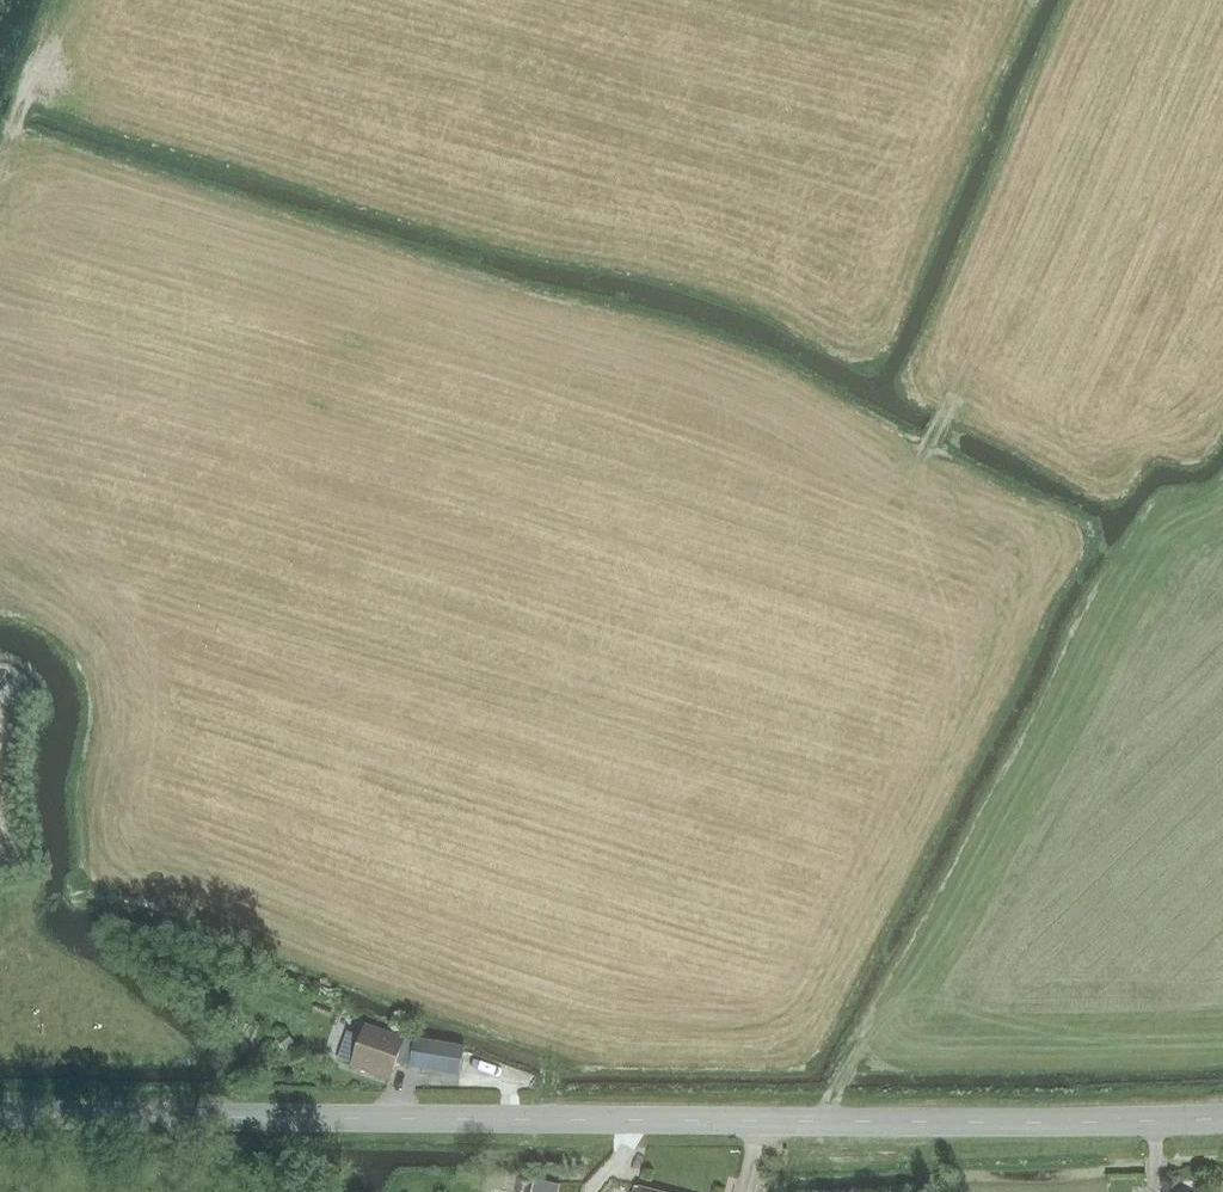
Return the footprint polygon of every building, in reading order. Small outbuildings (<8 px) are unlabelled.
[(406,1063),(421,1068),(439,1075),(447,1053),(429,1047),(429,1044),(414,1038),(413,1043),(365,1026),(351,1067),(390,1080),(397,1062),(405,1065),(406,1063)] [(294,1042),(285,1033),(276,1041),(284,1051),(294,1042)]
